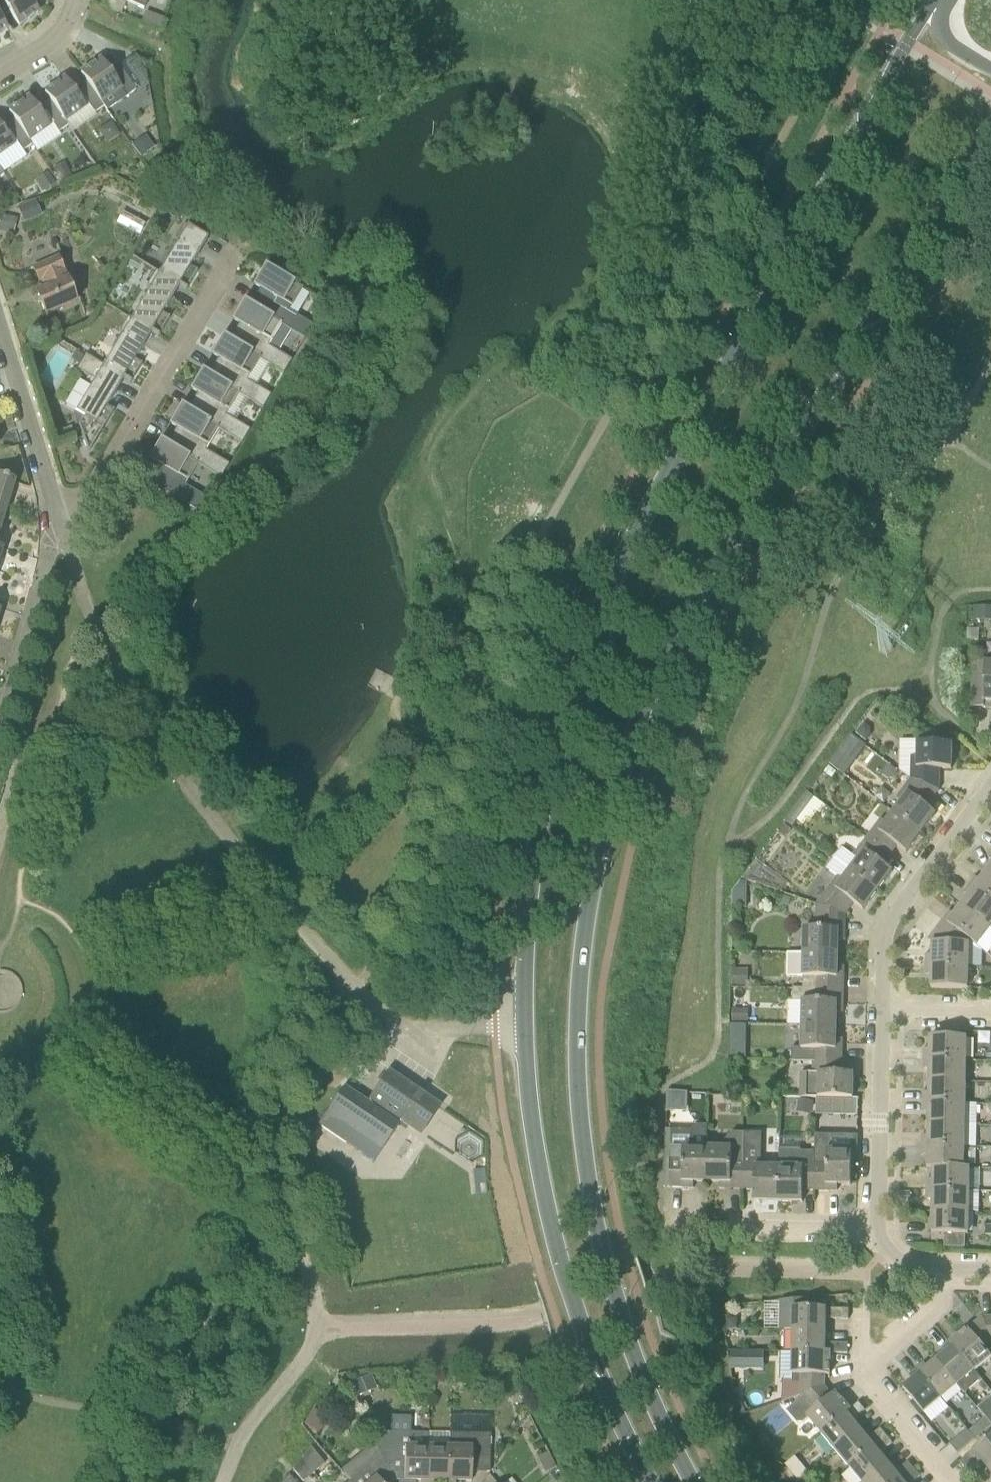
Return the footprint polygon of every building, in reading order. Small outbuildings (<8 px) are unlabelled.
[(19,26),(39,12),(31,0),(0,0),(0,15),(8,10),(19,26)] [(103,7),(121,15),(125,5),(113,0),(105,0),(103,7)] [(145,10),(149,0),(123,0),(145,10)] [(8,29),(0,17),(0,35),(8,29)] [(130,63),(122,70),(119,66),(118,66),(121,70),(112,76),(101,60),(81,73),(90,86),(104,107),(107,111),(137,90),(134,86),(143,80),(130,63)] [(80,92),(76,95),(65,79),(45,93),(54,105),(66,122),(69,126),(73,132),(97,116),(95,114),(104,107),(90,86),(80,92)] [(18,124),(30,141),(54,125),(45,112),(41,115),(29,98),(9,112),(18,124)] [(59,133),(69,126),(66,122),(54,105),(45,112),(54,125),(59,133)] [(32,145),(30,141),(18,124),(9,131),(23,152),(32,145)] [(14,146),(0,126),(0,156),(14,146)] [(155,148),(146,135),(132,145),(141,158),(155,148)] [(74,178),(65,162),(54,168),(62,184),(74,178)] [(45,191),(55,184),(49,174),(38,181),(45,191)] [(24,221),(42,216),(37,200),(19,205),(24,221)] [(16,226),(17,217),(2,214),(0,222),(0,231),(14,234),(16,226)] [(205,237),(184,225),(175,239),(179,242),(160,273),(159,274),(177,284),(177,285),(186,291),(198,272),(191,268),(200,253),(197,251),(205,237)] [(58,258),(34,268),(39,281),(42,280),(46,289),(37,293),(46,315),(77,303),(58,258)] [(303,289),(265,267),(254,285),(261,289),(251,305),(250,306),(281,325),(305,340),(313,326),(289,312),(303,289)] [(156,271),(147,286),(151,288),(132,319),(132,320),(149,331),(159,337),(170,318),(163,314),(172,299),(169,297),(177,285),(177,284),(159,274),(160,273),(156,271)] [(251,305),(244,301),(233,320),(240,323),(230,340),(229,341),(261,359),(260,360),(284,374),(292,361),(268,346),(281,325),(250,306),(251,305)] [(128,317),(119,332),(123,334),(104,366),(121,377),(121,378),(131,384),(142,365),(135,361),(144,346),(141,344),(149,331),(132,320),(132,319),(128,317)] [(230,340),(223,336),(212,354),(219,358),(209,375),(208,375),(240,394),(239,395),(263,409),(271,395),(248,381),(260,360),(261,359),(229,341),(230,340)] [(79,364),(84,357),(76,352),(71,359),(79,364)] [(114,390),(121,378),(121,377),(104,366),(89,357),(80,372),(95,381),(76,413),(83,418),(79,426),(86,447),(93,447),(114,411),(107,407),(117,392),(114,390)] [(209,375),(202,371),(191,389),(198,393),(188,410),(187,410),(219,429),(218,429),(242,444),(251,430),(227,416),(239,395),(240,394),(208,375),(209,375)] [(188,410),(181,406),(171,424),(177,428),(167,444),(167,445),(198,464),(197,464),(221,479),(230,465),(206,451),(218,429),(219,429),(187,410),(188,410)] [(77,426),(79,426),(83,418),(76,413),(74,416),(77,426)] [(59,441),(70,437),(68,429),(56,433),(59,441)] [(167,444),(160,441),(150,459),(156,462),(145,480),(200,513),(209,500),(185,485),(197,464),(198,464),(167,445),(167,444)] [(9,504),(16,481),(0,476),(0,501),(9,504)] [(2,526),(9,504),(0,501),(0,525),(2,526)] [(975,620),(990,620),(990,607),(975,607),(975,620)] [(968,641),(980,642),(980,630),(969,629),(968,641)] [(972,708),(990,708),(990,664),(985,664),(985,673),(972,672),(972,708)] [(829,764),(845,775),(867,746),(852,734),(829,764)] [(952,769),(953,745),(918,744),(918,758),(912,757),(912,780),(940,790),(940,769),(952,769)] [(883,773),(893,780),(899,772),(889,765),(883,773)] [(832,778),(837,771),(829,766),(824,774),(832,778)] [(922,834),(937,814),(927,807),(940,790),(912,780),(912,781),(897,800),(902,804),(895,813),(922,834)] [(827,806),(808,792),(807,791),(786,821),(794,827),(798,820),(805,825),(811,818),(814,820),(819,813),(821,814),(827,806)] [(898,846),(907,853),(922,834),(895,813),(886,824),(882,821),(868,838),(890,855),(898,846)] [(879,891),(893,872),(884,864),(890,855),(868,838),(855,856),(844,848),(835,859),(879,891)] [(828,868),(839,877),(818,906),(846,915),(854,903),(864,911),(879,891),(835,859),(828,868)] [(990,901),(990,874),(988,872),(981,881),(977,877),(970,885),(990,901)] [(962,906),(990,927),(990,901),(970,885),(964,893),(969,897),(962,906)] [(804,953),(839,954),(839,941),(845,941),(846,915),(818,906),(817,930),(804,930),(804,953)] [(990,927),(962,906),(955,915),(951,912),(944,921),(971,941),(977,946),(990,927)] [(944,921),(929,940),(933,943),(933,955),(927,955),(926,965),(968,966),(969,944),(971,941),(944,921)] [(788,977),(803,977),(803,978),(815,978),(815,990),(844,990),(844,967),(839,967),(839,954),(804,953),(788,953),(788,977)] [(932,988),(968,989),(968,966),(926,965),(926,976),(932,976),(932,988)] [(749,970),(732,970),(732,986),(748,987),(749,970)] [(802,1025),(837,1026),(837,1013),(843,1013),(844,990),(815,990),(795,989),(795,1001),(802,1002),(802,1025)] [(749,1022),(749,1010),(733,1010),(733,1022),(749,1022)] [(813,1062),(842,1063),(843,1039),(837,1039),(837,1026),(802,1025),(801,1050),(792,1049),(792,1062),(813,1062)] [(967,1060),(967,1038),(931,1037),(931,1049),(925,1049),(924,1059),(967,1060)] [(732,1045),(732,1058),(747,1058),(747,1045),(732,1045)] [(966,1083),(967,1060),(924,1059),(924,1070),(930,1070),(930,1083),(966,1083)] [(813,1062),(813,1074),(801,1074),(800,1097),(817,1098),(833,1098),(854,1099),(854,1074),(842,1074),(842,1063),(813,1062)] [(422,1133),(440,1108),(388,1073),(370,1099),(371,1100),(368,1104),(344,1088),(327,1114),(382,1151),(403,1120),(422,1133)] [(965,1104),(966,1083),(930,1083),(930,1093),(924,1092),(923,1103),(965,1104)] [(688,1111),(688,1091),(668,1090),(668,1111),(688,1111)] [(833,1098),(817,1098),(817,1115),(832,1116),(833,1098)] [(799,1099),(796,1113),(812,1116),(814,1102),(799,1099)] [(965,1125),(965,1104),(923,1103),(923,1113),(929,1113),(929,1124),(965,1125)] [(833,1122),(855,1123),(856,1105),(834,1104),(833,1122)] [(922,1146),(964,1147),(965,1125),(929,1124),(929,1136),(923,1136),(922,1146)] [(708,1148),(708,1126),(698,1126),(693,1130),(692,1148),(671,1148),(671,1167),(670,1187),(694,1188),(695,1182),(708,1182),(708,1148)] [(723,1144),(723,1148),(708,1148),(708,1182),(720,1182),(720,1188),(744,1189),(745,1133),(733,1133),(723,1144)] [(766,1162),(762,1161),(762,1133),(745,1133),(744,1189),(755,1189),(755,1201),(779,1202),(780,1168),(766,1167),(766,1162)] [(852,1185),(853,1135),(816,1135),(816,1152),(816,1191),(838,1191),(838,1185),(852,1185)] [(963,1169),(963,1168),(964,1147),(922,1146),(922,1156),(928,1156),(928,1169),(934,1169),(934,1168),(963,1169)] [(976,1165),(976,1147),(966,1147),(966,1165),(976,1165)] [(780,1150),(780,1168),(779,1202),(803,1202),(804,1190),(816,1191),(816,1152),(803,1152),(802,1150),(780,1150)] [(928,1180),(927,1190),(969,1191),(969,1168),(963,1168),(963,1169),(934,1168),(934,1169),(934,1180),(928,1180)] [(969,1212),(969,1191),(927,1190),(927,1200),(933,1200),(933,1211),(969,1212)] [(969,1212),(933,1211),(932,1240),(945,1240),(946,1234),(969,1235),(969,1212)] [(850,1241),(840,1241),(839,1259),(850,1259),(850,1241)] [(850,1309),(848,1309),(808,1308),(808,1299),(781,1301),(780,1331),(792,1331),(826,1332),(827,1319),(849,1320),(850,1309)] [(990,1357),(990,1342),(990,1340),(982,1317),(951,1343),(975,1371),(990,1357)] [(982,1317),(990,1340),(990,1342),(990,1317),(982,1317)] [(738,1330),(738,1318),(729,1318),(727,1318),(727,1329),(738,1330)] [(791,1352),(831,1353),(848,1354),(849,1344),(826,1343),(826,1332),(792,1331),(791,1352)] [(958,1384),(959,1384),(966,1393),(982,1380),(975,1371),(951,1343),(944,1349),(947,1353),(938,1360),(958,1384)] [(732,1369),(742,1370),(742,1351),(731,1351),(731,1365),(731,1369),(732,1369)] [(830,1375),(831,1353),(791,1352),(791,1375),(800,1375),(800,1394),(825,1387),(825,1375),(830,1375)] [(918,1370),(942,1399),(958,1384),(938,1360),(929,1368),(925,1364),(918,1370)] [(904,1388),(925,1413),(942,1399),(918,1370),(910,1376),(914,1380),(904,1388)] [(356,1398),(370,1392),(364,1377),(350,1383),(356,1398)] [(805,1424),(809,1420),(821,1435),(851,1410),(837,1393),(833,1396),(825,1387),(800,1394),(800,1396),(803,1399),(788,1411),(798,1424),(805,1424)] [(835,1451),(861,1430),(853,1421),(866,1410),(859,1403),(851,1410),(821,1435),(835,1451)] [(318,1433),(327,1418),(314,1410),(305,1424),(318,1433)] [(979,1437),(990,1427),(990,1423),(987,1418),(970,1433),(975,1439),(976,1440),(979,1437)] [(849,1468),(887,1436),(881,1429),(868,1439),(861,1430),(835,1451),(849,1468)] [(967,1429),(950,1444),(958,1453),(975,1439),(970,1433),(967,1429)] [(394,1481),(419,1481),(427,1481),(428,1448),(429,1448),(429,1433),(390,1433),(375,1443),(381,1456),(394,1481)] [(450,1448),(449,1448),(449,1481),(455,1481),(461,1481),(471,1481),(472,1473),(490,1473),(490,1435),(450,1434),(450,1448)] [(889,1464),(881,1454),(893,1443),(887,1436),(849,1468),(861,1481),(866,1481),(889,1464)] [(961,1462),(969,1472),(982,1461),(988,1469),(990,1466),(990,1437),(961,1462)] [(302,1459),(314,1474),(325,1464),(311,1447),(302,1459)] [(434,1481),(449,1481),(449,1448),(429,1448),(428,1448),(427,1481),(434,1481)] [(547,1478),(555,1472),(558,1470),(549,1451),(537,1458),(547,1478)] [(394,1481),(381,1456),(351,1481),(393,1481),(394,1481)] [(294,1469),(304,1481),(314,1474),(302,1459),(294,1469)] [(799,1468),(792,1460),(785,1466),(792,1474),(799,1468)] [(915,1469),(909,1462),(896,1473),(889,1464),(866,1481),(900,1481),(915,1469)] [(921,1477),(915,1469),(900,1481),(915,1481),(921,1477)] [(555,1472),(547,1478),(550,1481),(558,1481),(561,1480),(555,1472)]
